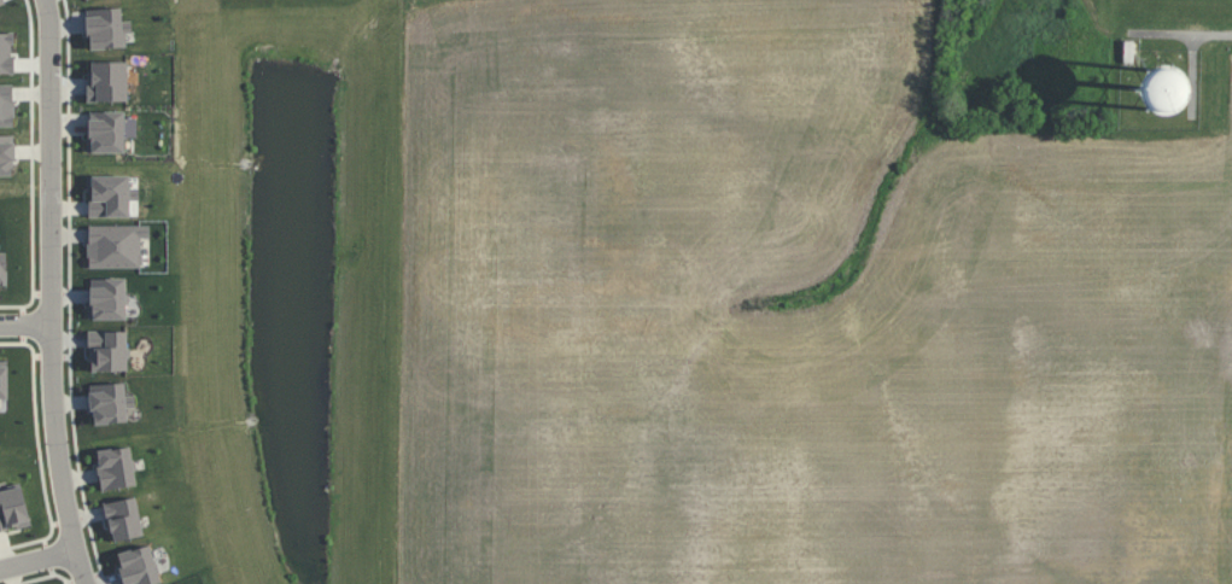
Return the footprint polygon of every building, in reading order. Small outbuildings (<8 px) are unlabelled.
[(86,9),(88,49),(126,48),(125,32),(132,31),(131,20),(123,21),(122,8),(86,9)] [(14,73),(14,32),(0,32),(0,73),(14,73)] [(128,62),(88,61),(88,101),(127,102),(128,62)] [(1163,62),(1131,91),(1157,120),(1189,91),(1163,62)] [(14,84),(0,84),(0,126),(14,126),(14,84)] [(125,152),(124,111),(89,112),(90,153),(125,152)] [(0,135),(0,175),(15,175),(14,135),(0,135)] [(90,217),(130,217),(130,200),(139,200),(139,187),(129,188),(129,175),(90,176),(90,217)] [(150,225),(88,225),(88,268),(142,268),(142,238),(150,238),(150,225)] [(126,319),(126,278),(91,279),(91,320),(126,319)] [(89,331),(90,371),(128,371),(127,330),(89,331)] [(0,363),(0,399),(7,399),(8,363),(0,363)] [(126,395),(125,383),(90,384),(92,424),(127,422),(126,408),(135,407),(135,395),(126,395)] [(102,490),(136,485),(130,446),(96,451),(102,490)] [(31,524),(22,486),(0,490),(0,531),(31,524)] [(113,542),(144,535),(135,496),(104,503),(113,542)] [(160,583),(151,544),(116,553),(124,583),(159,583),(160,583)]
